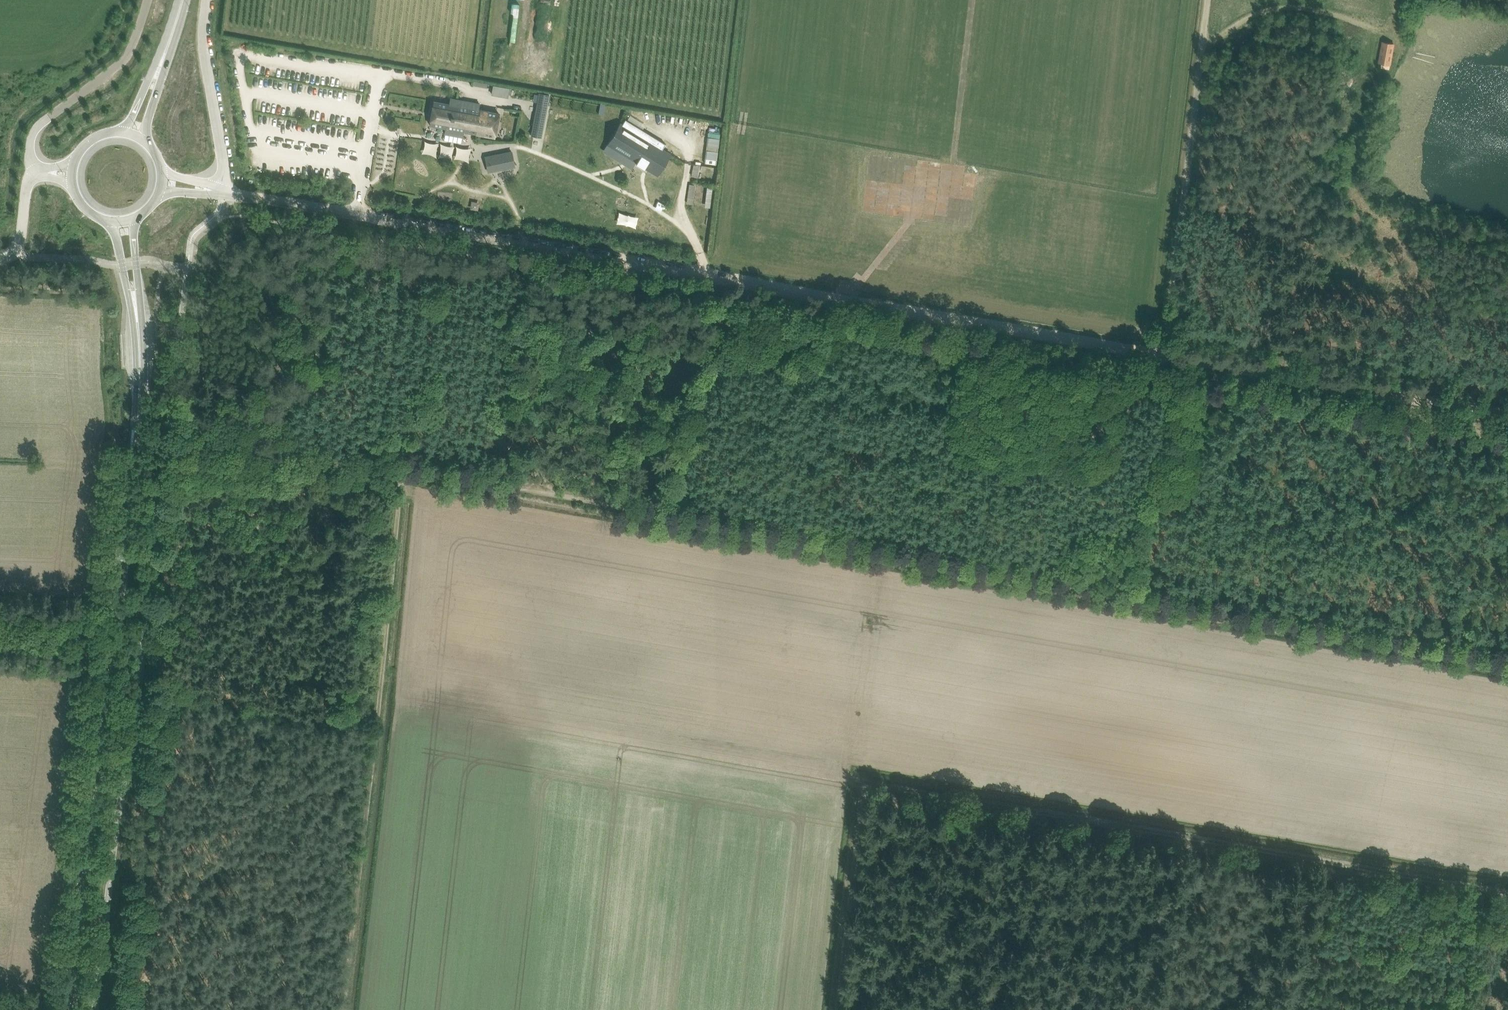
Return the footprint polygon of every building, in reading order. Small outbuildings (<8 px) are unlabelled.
[(510,14),(510,0),(500,0),(499,14),(510,14)] [(1394,44),(1383,42),(1379,62),(1382,63),(1381,67),(1389,68),(1394,44)] [(550,94),(539,92),(535,114),(546,116),(550,94)] [(433,101),(429,124),(495,136),(499,113),(475,109),(476,103),(450,98),(449,104),(433,101)] [(535,114),(531,135),(542,137),(546,116),(535,114)] [(619,124),(605,145),(654,177),(668,155),(660,150),(663,146),(624,121),(621,125),(619,124)] [(719,121),(709,121),(709,134),(718,134),(719,121)] [(563,141),(565,130),(556,127),(553,138),(563,141)] [(488,171),(507,167),(506,162),(514,161),(512,152),(485,157),(488,171)] [(456,173),(461,181),(479,169),(474,161),(456,173)] [(701,178),(716,178),(717,165),(700,165),(699,174),(701,174),(701,178)] [(693,203),(696,184),(690,183),(687,203),(693,203)] [(655,197),(652,205),(664,209),(667,201),(655,197)]
